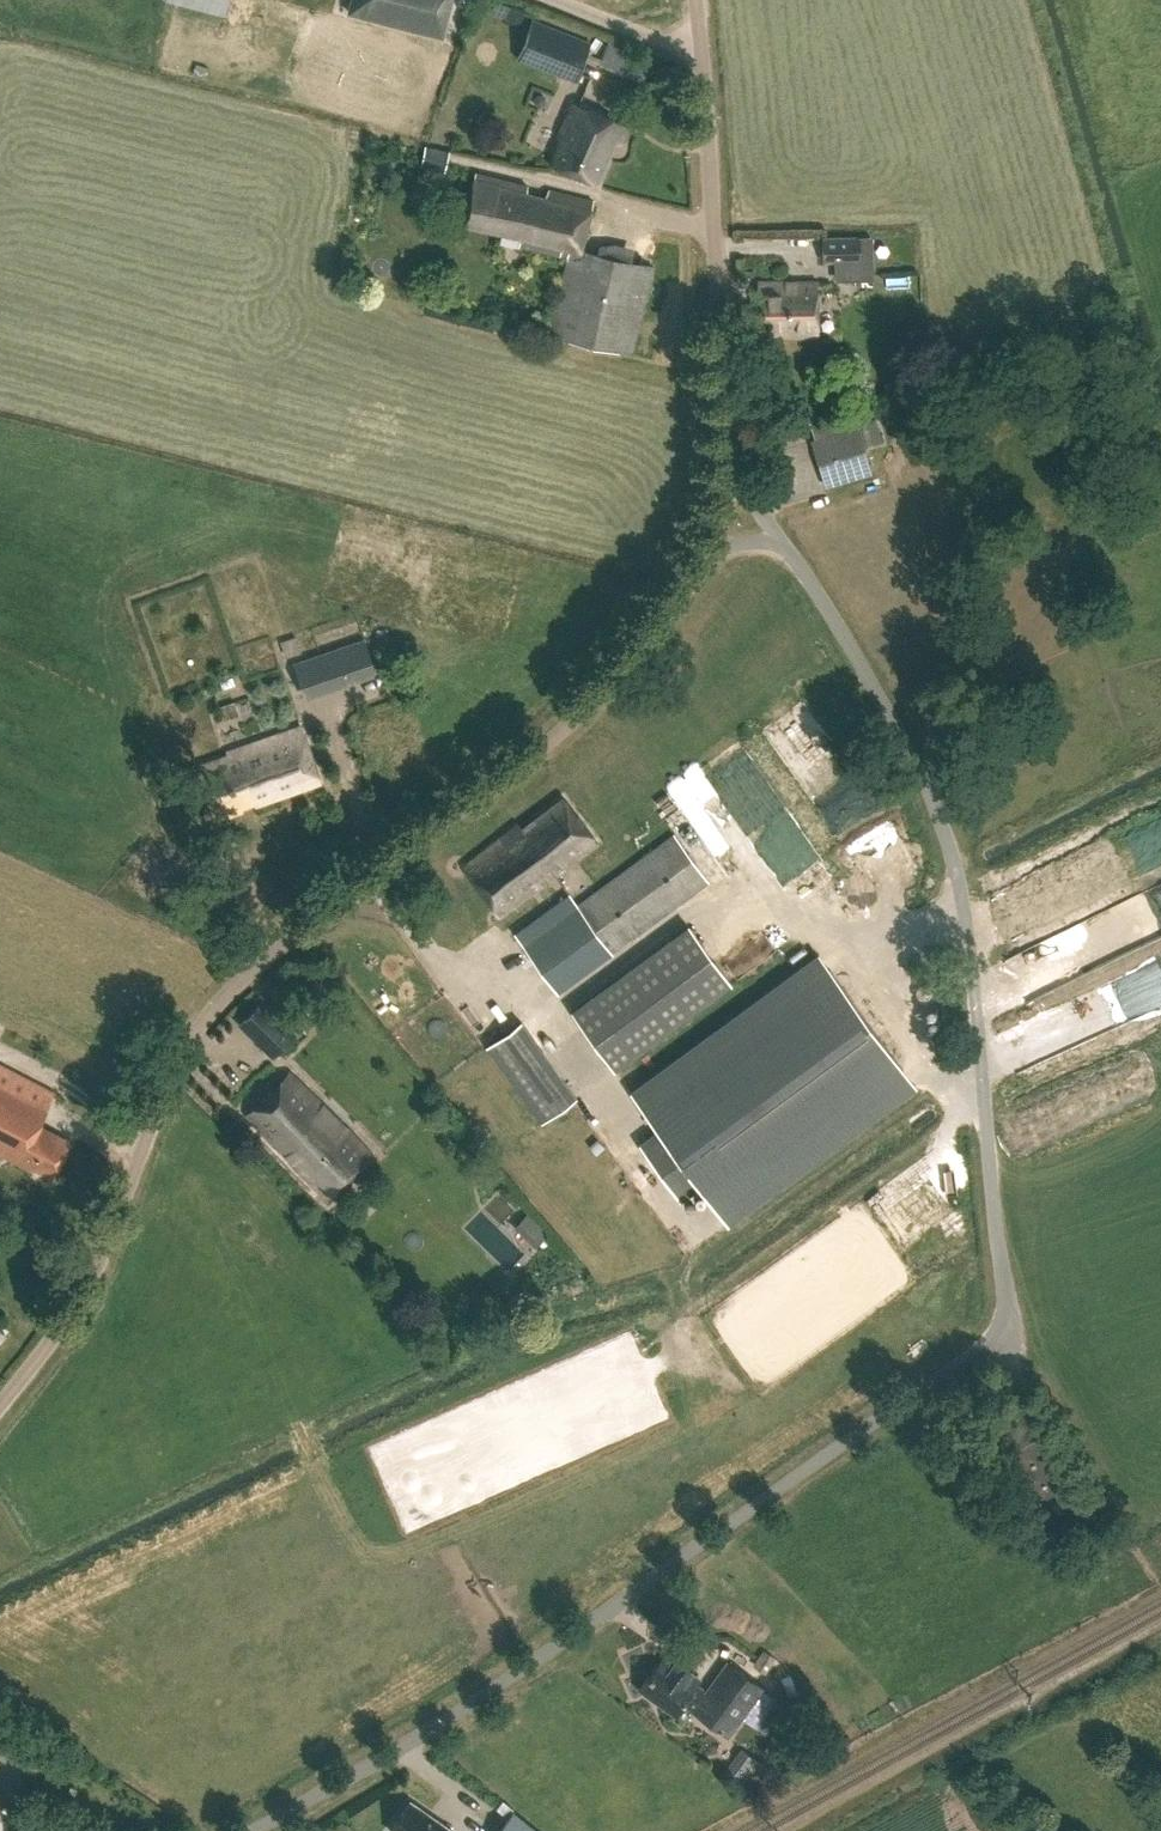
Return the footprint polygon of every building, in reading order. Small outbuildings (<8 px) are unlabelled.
[(353,10),(434,30),(441,0),(355,0),(353,10)] [(577,78),(583,63),(529,42),(524,57),(577,78)] [(544,106),(548,123),(564,119),(561,102),(544,106)] [(627,125),(573,104),(559,139),(562,140),(552,165),(600,184),(611,157),(609,156),(614,141),(620,143),(627,125)] [(529,185),(477,172),(464,224),(520,238),(518,245),(568,257),(543,356),(560,360),(565,337),(632,354),(653,266),(646,264),(646,265),(585,250),(597,201),(552,190),(545,198),(527,193),(529,185)] [(859,261),(859,236),(822,237),(823,262),(859,261)] [(865,239),(867,261),(840,263),(841,286),(879,283),(875,238),(865,239)] [(818,335),(818,281),(759,282),(759,336),(818,335)] [(871,470),(858,428),(812,442),(825,484),(871,470)] [(303,652),(298,636),(282,642),(288,658),(303,652)] [(377,674),(364,638),(293,663),(305,699),(377,674)] [(320,781),(301,727),(227,753),(228,756),(197,767),(216,819),(241,810),(240,805),(253,801),(255,805),(320,781)] [(523,831),(557,878),(573,866),(572,864),(598,842),(562,798),(523,831)] [(756,860),(775,855),(781,877),(816,868),(802,811),(747,825),(756,860)] [(502,917),(557,878),(523,831),(522,831),(518,826),(467,868),(502,917)] [(511,929),(512,931),(513,930),(557,991),(708,881),(674,833),(588,896),(576,905),(561,884),(542,897),(530,906),(534,912),(511,929)] [(732,983),(688,924),(572,1010),(615,1069),(732,983)] [(916,1087),(818,952),(628,1091),(657,1129),(639,1142),(681,1200),(699,1187),(727,1225),(916,1087)] [(1063,1023),(1069,1035),(1137,1001),(1127,981),(1066,1012),(1070,1019),(1063,1023)] [(297,1032),(265,999),(241,1023),(273,1056),(297,1032)] [(577,1095),(522,1020),(486,1046),(541,1122),(577,1095)] [(0,1063),(0,1154),(30,1170),(33,1165),(50,1174),(68,1140),(39,1125),(42,1120),(42,1119),(50,1102),(47,1100),(52,1090),(0,1063)] [(348,1128),(290,1072),(247,1114),(303,1171),(307,1166),(333,1193),(373,1155),(348,1129),(348,1128)] [(875,1202),(885,1216),(899,1206),(888,1192),(875,1202)] [(1066,1492),(1036,1437),(1013,1449),(1044,1504),(1066,1492)] [(675,1662),(665,1655),(659,1662),(658,1661),(639,1688),(674,1713),(682,1702),(728,1736),(742,1717),(756,1728),(775,1702),(760,1692),(763,1688),(727,1661),(702,1695),(692,1688),(699,1679),(689,1672),(690,1671),(676,1660),(675,1662)] [(756,1784),(761,1768),(744,1763),(739,1779),(756,1784)] [(410,1800),(390,1830),(391,1830),(453,1830),(410,1800)] [(512,1811),(495,1830),(537,1830),(512,1811)]
